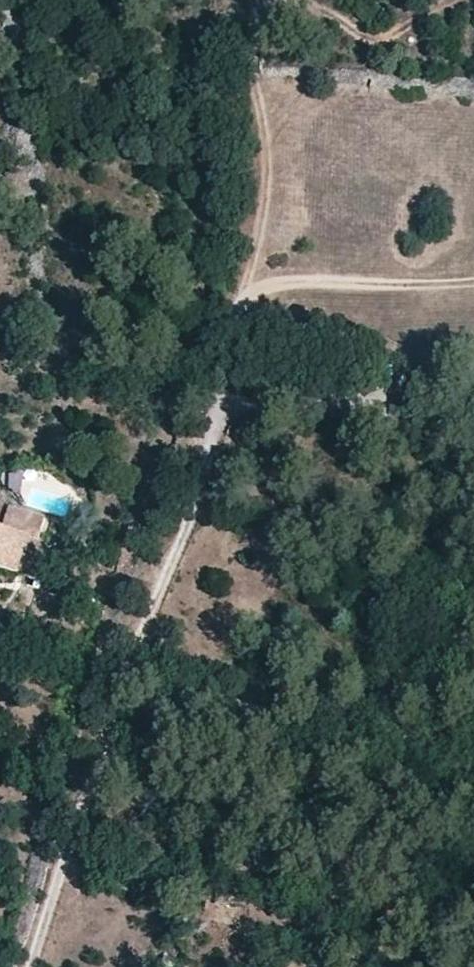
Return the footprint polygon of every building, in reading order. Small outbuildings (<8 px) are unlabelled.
[(7,513),(8,508),(0,496),(0,511),(7,513)] [(29,539),(39,542),(45,519),(8,508),(7,513),(0,511),(0,570),(18,576),(29,539)] [(44,559),(25,553),(18,576),(37,581),(44,559)]
